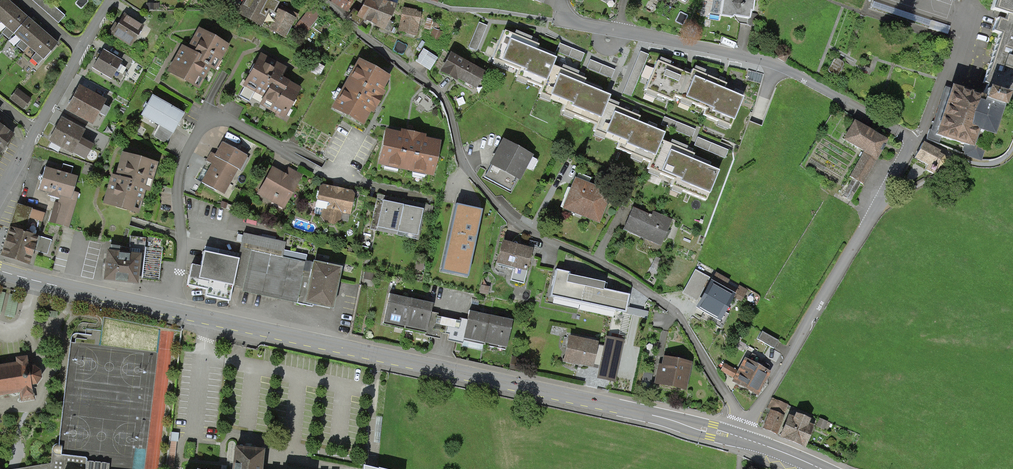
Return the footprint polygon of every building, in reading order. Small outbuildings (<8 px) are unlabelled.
[(14,33),(27,18),(13,6),(11,4),(6,0),(0,0),(0,20),(7,26),(2,32),(9,39),(14,33)] [(58,23),(65,15),(47,0),(32,0),(58,23)] [(224,5),(269,28),(270,29),(285,37),(296,15),(281,7),(278,12),(277,11),(275,14),(271,12),(276,3),(272,1),(272,0),(227,0),(224,5)] [(347,11),(353,0),(328,0),(347,11)] [(348,18),(359,26),(363,19),(371,23),(388,31),(393,23),(388,20),(395,6),(396,0),(365,0),(357,13),(353,10),(348,18)] [(718,16),(730,18),(733,16),(739,23),(747,24),(749,11),(751,11),(753,0),(721,0),(718,16)] [(990,9),(998,12),(992,31),(999,34),(992,58),(983,83),(985,84),(1000,89),(1012,93),(1012,0),(993,0),(990,9)] [(303,19),(298,29),(306,33),(322,11),(314,4),(303,19)] [(420,11),(403,9),(398,31),(415,35),(420,11)] [(115,25),(111,32),(130,45),(142,26),(124,15),(119,24),(117,26),(115,25)] [(44,58),(56,44),(42,32),(40,30),(27,18),(14,33),(22,39),(16,45),(23,51),(29,45),(36,52),(31,58),(38,64),(44,58)] [(486,26),(478,22),(468,47),(476,50),(486,26)] [(299,33),(291,29),(286,40),(294,43),(299,33)] [(513,35),(503,31),(491,59),(493,60),(491,64),(501,68),(503,64),(517,70),(515,76),(516,77),(515,81),(524,85),(526,81),(541,87),(551,65),(555,55),(536,47),(537,44),(529,41),(531,37),(514,30),(513,35)] [(182,48),(170,71),(197,85),(209,64),(210,65),(214,56),(218,59),(226,45),(199,31),(189,50),(188,51),(182,48)] [(559,43),(555,51),(580,61),(583,53),(559,43)] [(436,58),(424,49),(415,61),(429,68),(436,58)] [(101,54),(93,67),(119,83),(126,73),(117,68),(121,61),(103,51),(101,54)] [(647,55),(639,51),(622,93),(630,97),(647,55)] [(780,52),(777,58),(784,62),(787,55),(780,52)] [(455,76),(474,87),(481,75),(482,72),(450,55),(441,71),(454,78),(455,76)] [(261,57),(240,96),(249,101),(255,90),(266,96),(264,100),(272,104),(270,107),(283,115),(297,89),(279,78),(277,78),(282,69),(261,57)] [(589,60),(586,68),(611,78),(614,70),(589,60)] [(359,62),(334,108),(361,121),(368,108),(371,110),(373,106),(380,92),(378,90),(385,77),(359,62)] [(559,69),(551,65),(541,87),(539,94),(540,94),(538,98),(548,102),(550,98),(564,104),(561,111),(563,111),(561,115),(571,120),(573,115),(595,125),(606,99),(608,95),(600,92),(601,89),(583,82),(584,79),(579,77),(576,75),(577,72),(561,65),(559,69)] [(692,71),(690,70),(689,75),(680,99),(678,103),(689,107),(690,103),(705,109),(702,115),(717,121),(716,125),(727,130),(728,126),(730,126),(741,97),(722,90),(725,83),(721,82),(702,75),(704,70),(693,66),(692,71)] [(980,99),(944,87),(936,110),(926,139),(980,160),(1001,96),(998,94),(1000,89),(985,84),(980,99)] [(17,89),(11,98),(24,108),(30,100),(17,89)] [(75,98),(70,108),(93,121),(103,102),(80,89),(75,98)] [(145,107),(141,114),(166,129),(160,139),(166,143),(179,121),(183,113),(152,96),(147,103),(145,102),(143,106),(145,107)] [(617,104),(606,99),(595,125),(593,131),(594,132),(592,136),(602,140),(604,136),(619,142),(616,148),(631,154),(629,158),(640,163),(642,159),(650,162),(659,140),(662,133),(653,130),(655,125),(647,122),(645,126),(636,122),(638,116),(633,114),(616,107),(617,104)] [(664,117),(660,125),(691,138),(694,130),(664,117)] [(81,131),(63,121),(57,130),(52,139),(84,156),(90,144),(77,137),(81,131)] [(885,144),(850,125),(841,141),(863,153),(851,176),(863,183),(885,144)] [(11,143),(6,140),(10,135),(0,128),(0,158),(11,143)] [(386,132),(379,162),(387,163),(385,170),(396,172),(397,166),(412,169),(411,176),(421,178),(423,171),(430,173),(436,143),(421,140),(422,137),(406,134),(401,133),(401,135),(386,132)] [(697,137),(693,145),(724,158),(727,150),(697,137)] [(668,144),(659,140),(650,162),(647,169),(648,169),(646,174),(656,178),(658,174),(672,179),(670,186),(671,187),(669,190),(679,194),(681,191),(705,200),(717,171),(708,167),(709,163),(692,156),(692,154),(688,152),(684,151),(686,147),(670,140),(668,144)] [(202,183),(223,194),(237,169),(238,169),(248,152),(240,147),(238,151),(223,142),(215,155),(211,152),(209,155),(206,161),(212,164),(202,183)] [(503,143),(492,163),(517,177),(523,166),(529,170),(535,160),(510,146),(503,143)] [(940,160),(920,152),(915,164),(934,173),(940,160)] [(113,177),(105,202),(131,209),(134,199),(138,201),(145,177),(149,178),(153,164),(123,155),(117,175),(116,178),(113,177)] [(517,177),(492,163),(484,177),(510,190),(517,177)] [(58,171),(44,168),(38,189),(49,192),(48,196),(59,199),(59,201),(58,203),(63,205),(57,224),(68,227),(78,192),(73,191),(77,177),(70,175),(67,174),(62,173),(60,172),(58,171)] [(273,169),(259,193),(283,205),(296,182),(284,175),(273,169)] [(568,188),(560,206),(597,221),(601,210),(608,194),(587,186),(590,178),(578,173),(571,189),(568,188)] [(322,185),(320,187),(315,207),(323,209),(322,216),(326,223),(333,224),(340,219),(341,213),(349,214),(353,194),(352,192),(337,188),(322,185)] [(393,203),(382,200),(376,228),(396,232),(402,205),(393,203)] [(455,204),(440,271),(466,277),(481,210),(455,204)] [(17,205),(1,255),(28,263),(32,249),(35,250),(47,254),(51,240),(36,235),(44,213),(17,205)] [(412,207),(402,205),(396,232),(417,236),(422,209),(412,207)] [(647,216),(632,209),(623,228),(645,238),(646,236),(661,242),(670,221),(654,214),(653,216),(651,215),(648,214),(647,216)] [(330,306),(338,269),(328,267),(280,256),(283,242),(243,234),(232,285),(242,287),(242,291),(312,306),(313,302),(330,306)] [(106,264),(104,278),(135,282),(136,273),(142,274),(146,238),(130,236),(129,244),(128,244),(127,248),(110,246),(110,252),(108,252),(106,264)] [(502,242),(497,262),(514,266),(510,280),(523,284),(527,268),(525,268),(529,249),(502,242)] [(237,258),(206,252),(203,267),(193,265),(188,287),(208,292),(210,281),(232,285),(237,258)] [(555,269),(549,297),(624,313),(628,294),(604,289),(602,289),(603,282),(571,275),(568,275),(569,272),(555,269)] [(695,270),(682,293),(696,301),(710,278),(695,270)] [(738,287),(716,275),(709,287),(697,308),(704,312),(701,318),(720,328),(728,314),(721,310),(730,295),(733,297),(738,287)] [(745,291),(738,287),(733,297),(740,300),(745,291)] [(383,324),(404,328),(410,298),(409,298),(389,293),(383,324)] [(404,328),(425,333),(425,330),(433,332),(436,316),(429,315),(432,302),(413,298),(410,298),(404,328)] [(482,351),(484,345),(490,315),(488,314),(469,310),(466,323),(459,321),(456,337),(463,338),(462,346),(482,351)] [(484,345),(505,350),(512,319),(493,315),(490,315),(484,345)] [(761,332),(757,340),(773,349),(777,340),(761,332)] [(597,344),(569,338),(564,362),(576,364),(576,361),(590,364),(591,356),(596,357),(599,358),(599,360),(611,363),(615,346),(607,344),(608,341),(598,339),(597,344)] [(736,382),(757,393),(767,373),(766,369),(768,365),(750,356),(742,371),(736,382)] [(20,391),(21,400),(34,398),(33,393),(31,394),(30,384),(36,383),(40,377),(39,370),(34,366),(27,367),(26,357),(17,358),(18,364),(0,366),(0,394),(20,391)] [(682,387),(687,364),(665,359),(663,367),(661,367),(661,369),(658,382),(682,387)] [(724,364),(720,370),(734,378),(737,372),(724,364)] [(644,372),(641,387),(648,389),(652,374),(644,372)] [(770,411),(783,416),(787,405),(771,398),(767,409),(770,411)] [(770,411),(763,428),(775,434),(783,416),(770,411)] [(787,417),(779,437),(802,446),(811,426),(806,424),(807,420),(795,415),(793,419),(787,417)] [(382,417),(376,416),(373,442),(380,443),(382,417)] [(264,450),(234,447),(232,468),(263,468),(264,450)] [(16,468),(144,468),(144,467),(56,457),(53,457),(50,463),(16,468)]
